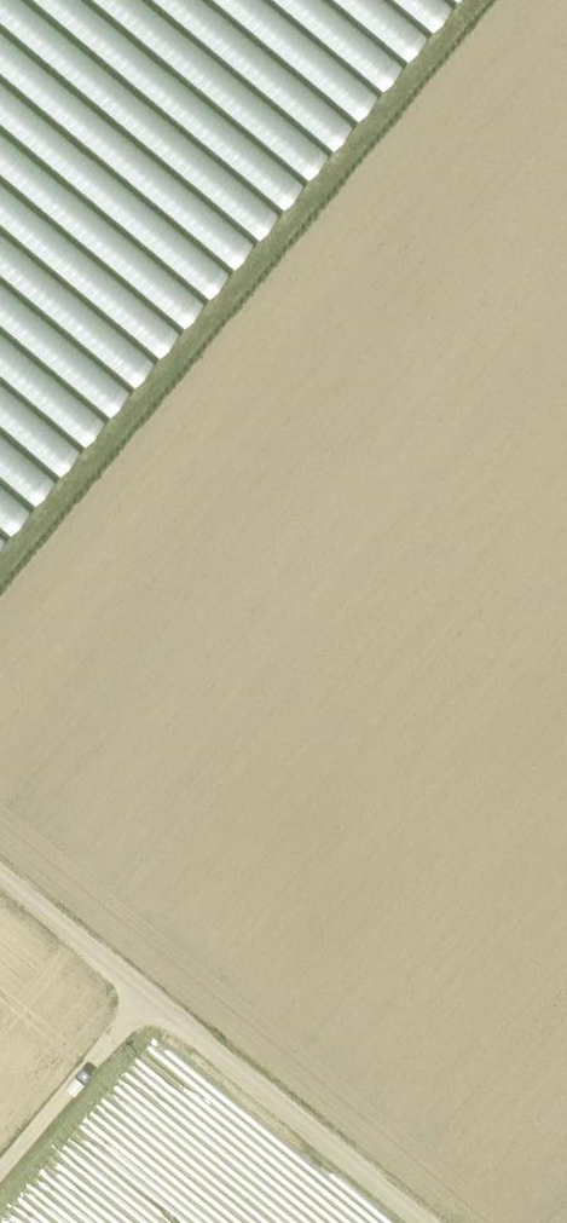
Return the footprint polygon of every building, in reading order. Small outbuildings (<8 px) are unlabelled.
[(261,235),(282,210),(23,0),(0,0),(0,24),(261,235)] [(287,203),(308,177),(84,0),(31,0),(287,203)] [(312,174),(332,148),(146,0),(94,0),(312,174)] [(355,122),(206,0),(155,0),(334,147),(355,122)] [(359,117),(380,92),(267,0),(216,0),(359,117)] [(388,83),(408,57),(334,0),(281,0),(388,83)] [(412,53),(432,27),(397,0),(345,0),(412,53)] [(454,3),(451,0),(400,0),(434,28),(454,3)] [(257,239),(0,32),(0,74),(236,265),(257,239)] [(232,269),(0,81),(0,124),(211,294),(232,269)] [(0,131),(0,173),(187,322),(208,296),(0,131)] [(183,326),(0,180),(0,222),(162,352),(183,326)] [(158,356),(0,230),(0,322),(112,412),(132,387),(133,387),(158,356)] [(65,469),(82,447),(83,447),(110,413),(0,327),(0,418),(65,469)]
